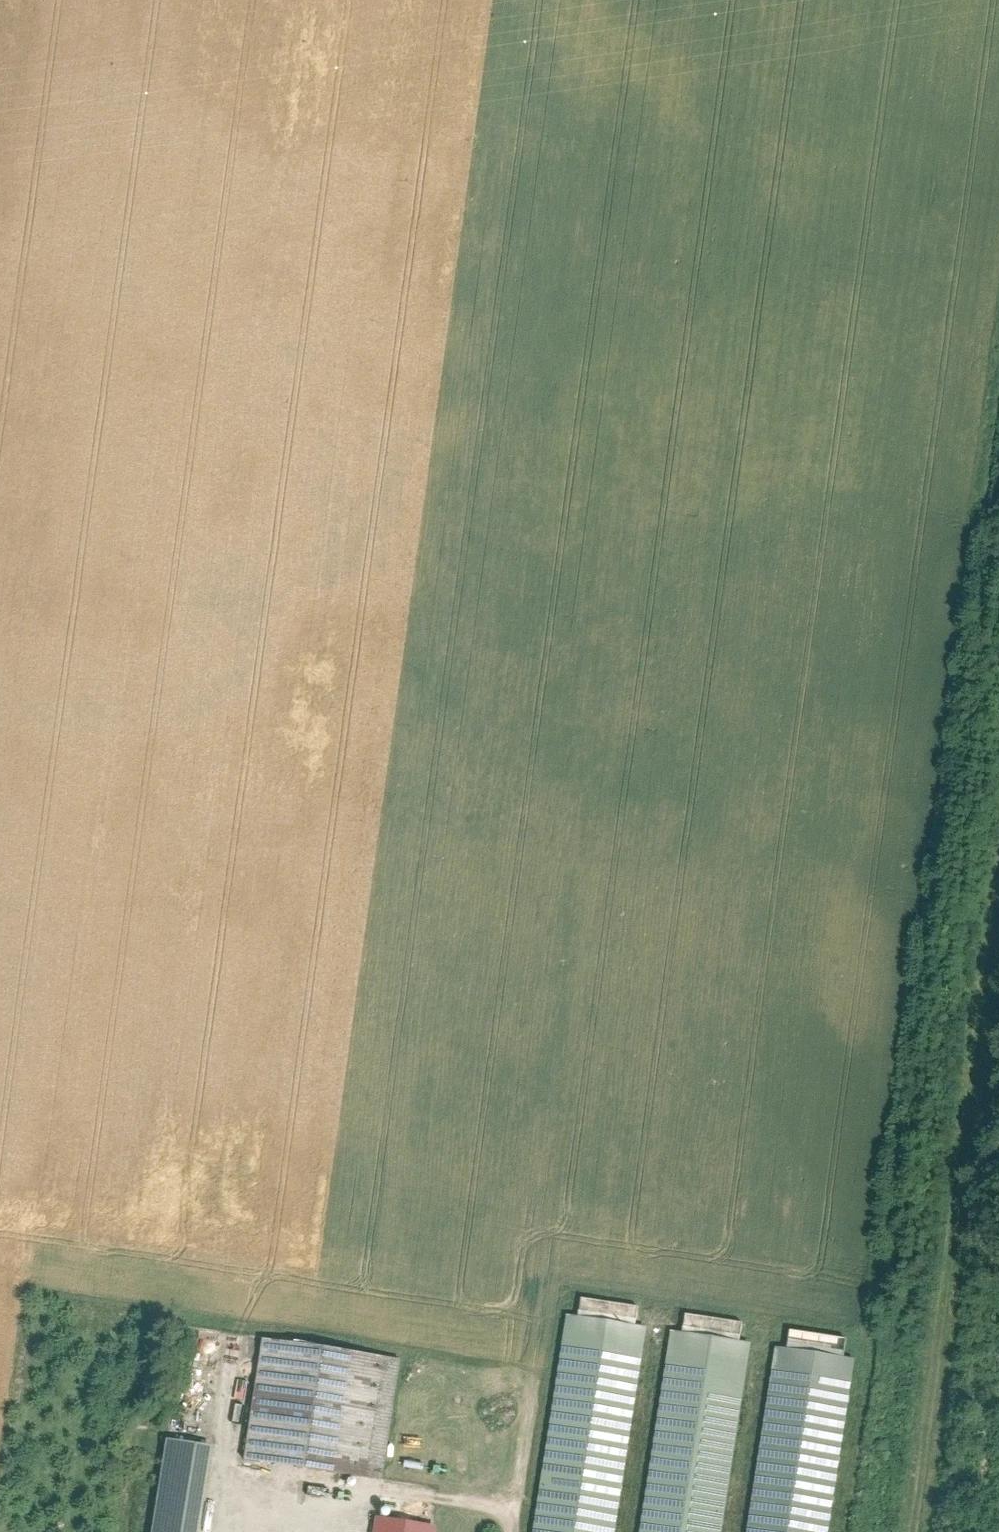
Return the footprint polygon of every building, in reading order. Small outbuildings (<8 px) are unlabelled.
[(643,1324),(565,1312),(532,1531),(612,1531),(643,1324)] [(747,1339),(669,1328),(639,1531),(718,1531),(747,1339)] [(258,1343),(240,1466),(378,1487),(397,1364),(258,1343)] [(848,1357),(771,1346),(743,1531),(822,1531),(848,1357)] [(212,1449),(162,1441),(148,1531),(198,1531),(212,1449)] [(436,1529),(377,1520),(375,1531),(436,1531),(436,1529)]
